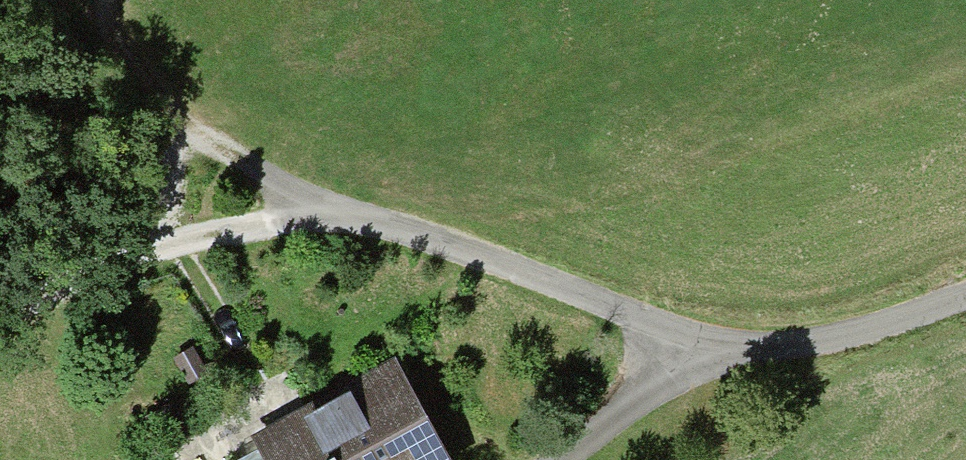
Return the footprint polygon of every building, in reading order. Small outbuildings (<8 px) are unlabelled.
[(253,441),(263,459),(444,459),(395,366),(253,441)]
